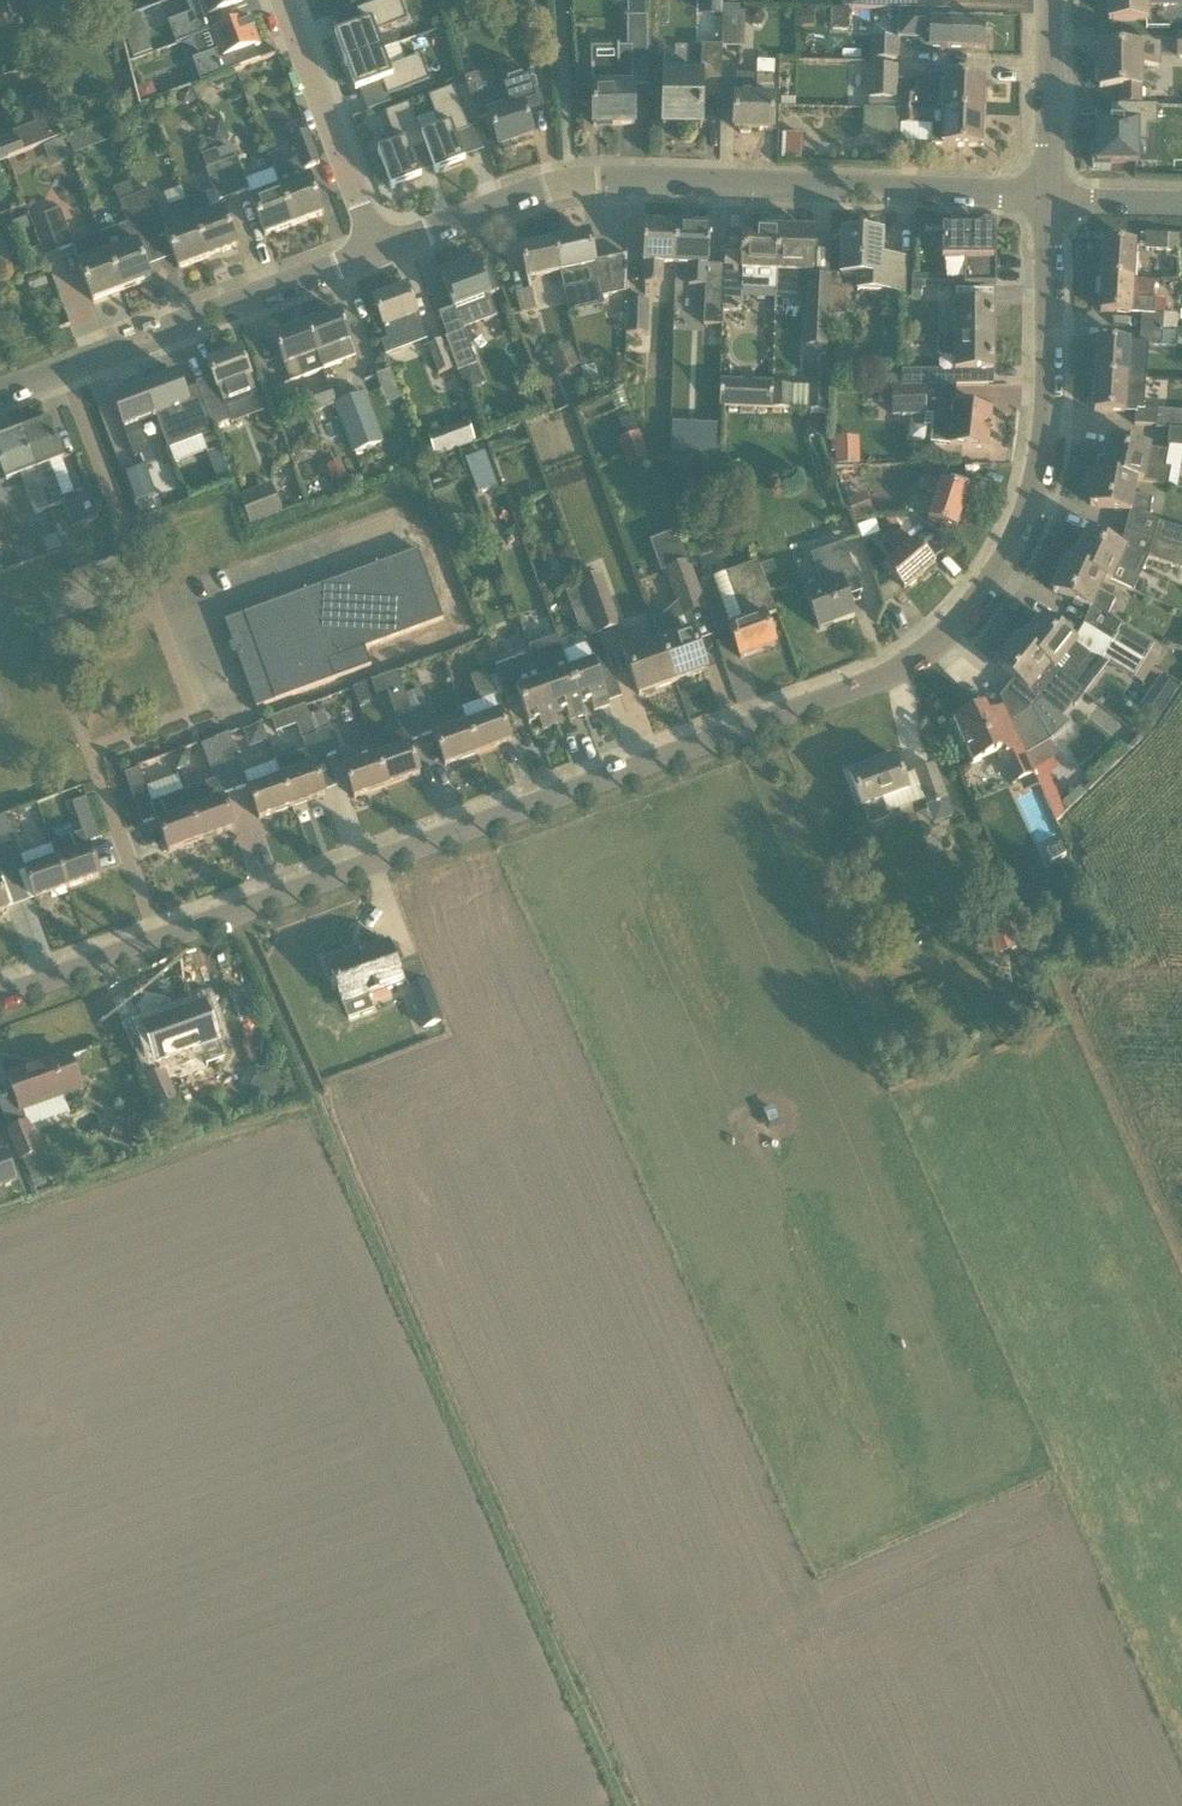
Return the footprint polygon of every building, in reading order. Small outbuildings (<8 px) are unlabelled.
[(32,12),(29,0),(6,0),(12,19),(32,12)] [(114,2),(118,18),(134,14),(130,0),(121,0),(114,2)] [(202,11),(177,20),(185,42),(210,33),(224,27),(220,14),(230,10),(244,5),(242,0),(198,0),(202,11)] [(364,24),(342,33),(338,34),(348,63),(385,49),(379,31),(410,19),(403,0),(385,0),(360,9),(359,10),(364,24)] [(518,13),(533,12),(532,0),(517,0),(518,13)] [(628,49),(619,49),(619,46),(617,46),(617,66),(593,66),(593,126),(634,126),(634,87),(633,87),(632,56),(648,56),(647,19),(647,0),(628,0),(628,19),(628,49)] [(918,12),(918,0),(851,0),(851,8),(900,11),(918,12)] [(1108,21),(1150,21),(1150,5),(1178,5),(1178,0),(1108,0),(1108,21)] [(739,14),(739,6),(722,7),(722,48),(744,48),(744,14),(739,14)] [(830,31),(834,31),(847,31),(848,31),(849,10),(830,9),(830,31)] [(900,11),(900,22),(901,41),(921,42),(920,48),(945,49),(986,50),(987,24),(951,23),(951,13),(918,12),(900,11)] [(761,12),(753,12),(747,20),(752,28),(760,28),(766,20),(761,12)] [(245,51),(259,46),(249,17),(224,27),(210,33),(217,52),(192,61),(200,83),(240,68),(235,55),(245,51)] [(871,20),(869,60),(897,61),(898,41),(891,41),(891,21),(871,20)] [(147,40),(128,47),(133,60),(152,53),(147,40)] [(663,77),(663,104),(663,128),(664,128),(664,123),(700,123),(700,128),(701,128),(702,100),(721,100),(720,48),(720,47),(702,47),(702,76),(663,77)] [(1099,89),(1119,89),(1119,105),(1141,105),(1141,67),(1160,67),(1160,48),(1099,48),(1099,89)] [(386,81),(391,95),(393,95),(433,79),(424,54),(392,66),(385,49),(348,63),(359,91),(363,89),(386,81)] [(899,67),(868,66),(866,100),(898,101),(899,67)] [(517,142),(533,136),(525,113),(542,108),(531,75),(496,87),(497,92),(472,100),(469,91),(472,90),(472,89),(468,90),(478,121),(488,118),(498,148),(504,146),(505,150),(518,146),(517,142)] [(737,76),(737,98),(735,98),(734,129),(738,130),(740,134),(749,135),(752,130),(772,131),(774,100),(772,100),(773,78),(737,76)] [(942,79),(916,78),(915,98),(902,97),(901,101),(901,111),(982,114),(983,81),(942,79)] [(152,83),(137,89),(142,102),(157,96),(152,83)] [(439,172),(469,161),(467,157),(459,134),(473,129),(472,127),(457,87),(432,96),(444,128),(425,135),(429,145),(438,168),(439,172)] [(388,113),(400,144),(382,151),(396,188),(425,177),(424,173),(415,151),(429,145),(425,135),(413,103),(388,113)] [(1097,124),(1097,140),(1097,145),(1092,145),(1092,169),(1111,169),(1111,165),(1137,165),(1137,142),(1147,142),(1147,127),(1157,128),(1157,108),(1111,107),(1111,124),(1099,124),(1097,124)] [(882,138),(883,111),(864,110),(863,137),(882,138)] [(901,124),(919,125),(932,125),(931,146),(981,148),(982,114),(901,111),(901,124)] [(64,138),(59,116),(35,125),(13,134),(16,142),(20,140),(25,153),(64,138)] [(67,136),(74,156),(94,149),(87,130),(67,136)] [(322,216),(306,171),(321,166),(309,132),(290,139),(299,161),(272,171),(293,227),(322,216)] [(783,135),(782,150),(801,150),(802,135),(783,135)] [(44,147),(52,167),(71,160),(64,139),(44,147)] [(9,159),(25,153),(20,140),(19,141),(16,142),(3,147),(0,148),(0,155),(9,159)] [(232,146),(215,152),(220,166),(237,160),(232,146)] [(215,152),(202,157),(207,171),(220,166),(215,152)] [(245,181),(237,160),(220,166),(232,198),(250,191),(253,200),(251,201),(265,237),(293,227),(272,171),(245,181)] [(232,198),(220,166),(207,171),(206,171),(218,203),(232,198)] [(150,191),(135,197),(134,198),(146,230),(163,224),(150,191)] [(206,196),(186,203),(207,259),(236,248),(223,212),(220,203),(218,203),(214,193),(206,196)] [(107,255),(121,292),(150,280),(146,269),(146,268),(137,244),(133,235),(146,230),(134,198),(119,203),(128,226),(101,236),(108,254),(107,255)] [(207,259),(186,203),(170,209),(177,229),(165,233),(178,270),(207,259)] [(60,210),(45,216),(58,253),(74,247),(60,210)] [(22,211),(10,215),(16,233),(29,229),(22,211)] [(662,264),(676,264),(677,227),(645,226),(643,263),(645,263),(644,284),(661,285),(662,264)] [(677,227),(676,264),(690,265),(689,286),(705,287),(706,265),(708,266),(709,228),(677,227)] [(723,292),(722,312),(741,313),(742,291),(776,292),(777,231),(744,230),(742,276),(724,275),(723,292)] [(990,261),(996,261),(996,237),(993,237),(993,230),(942,230),(942,261),(964,261),(964,285),(996,285),(990,284),(990,261)] [(805,349),(827,350),(828,318),(829,291),(829,280),(828,280),(811,279),(813,233),(777,231),(776,292),(776,297),(807,298),(805,349)] [(842,234),(840,277),(842,277),(858,278),(858,292),(906,293),(907,259),(881,258),(882,236),(842,234)] [(1146,234),(1145,251),(1177,253),(1179,236),(1167,235),(1146,234)] [(561,273),(565,291),(597,284),(600,299),(626,293),(627,255),(594,263),(588,235),(554,243),(561,273)] [(561,273),(554,243),(520,251),(527,281),(561,273)] [(1104,243),(1102,278),(1132,280),(1134,245),(1104,243)] [(121,292),(107,255),(91,261),(86,247),(73,251),(92,302),(121,292)] [(441,276),(454,309),(462,330),(498,317),(489,295),(498,291),(488,263),(479,267),(477,262),(441,276)] [(828,277),(828,280),(829,280),(829,291),(841,291),(842,277),(840,277),(830,277),(829,277),(828,277)] [(1132,280),(1102,278),(1100,313),(1130,315),(1141,316),(1140,330),(1162,331),(1163,315),(1154,314),(1155,301),(1139,300),(1139,298),(1140,282),(1132,281),(1132,280)] [(912,284),(911,302),(921,302),(921,291),(932,288),(932,284),(921,284),(912,284)] [(390,344),(423,332),(407,289),(374,302),(388,343),(389,342),(390,344)] [(532,291),(515,295),(520,315),(537,311),(532,291)] [(956,305),(955,338),(994,339),(994,305),(989,305),(990,291),(957,291),(957,305),(956,305)] [(722,312),(723,292),(705,292),(704,324),(722,325),(722,312)] [(649,303),(627,302),(626,335),(648,336),(649,303)] [(322,370),(356,357),(340,314),(306,327),(322,370)] [(322,370),(306,327),(274,339),(290,382),(322,370)] [(1160,348),(1162,331),(1140,330),(1139,346),(1160,348)] [(1162,331),(1160,348),(1176,349),(1177,332),(1162,331)] [(464,332),(445,339),(458,373),(477,366),(464,332)] [(954,371),(924,371),(923,388),(955,388),(956,386),(988,386),(988,371),(993,372),(994,339),(955,338),(938,338),(938,355),(943,358),(954,358),(954,371)] [(438,374),(453,368),(442,341),(427,347),(438,374)] [(1098,342),(1096,377),(1127,379),(1130,344),(1098,342)] [(561,375),(580,365),(570,344),(550,353),(561,375)] [(258,399),(240,352),(225,358),(222,353),(212,356),(212,362),(207,364),(212,378),(196,384),(197,388),(213,429),(231,422),(227,411),(258,399)] [(387,370),(371,376),(382,405),(398,398),(387,370)] [(197,388),(184,393),(182,387),(178,375),(147,387),(145,388),(156,416),(169,451),(201,439),(215,434),(213,429),(197,388)] [(1127,379),(1096,377),(1094,412),(1136,414),(1135,426),(1157,428),(1157,429),(1169,430),(1169,431),(1181,432),(1181,412),(1144,409),(1146,381),(1127,379)] [(328,383),(306,392),(320,427),(340,419),(335,405),(337,405),(328,383)] [(772,410),(772,385),(721,384),(720,408),(772,410)] [(772,385),(772,410),(792,410),(793,386),(772,385)] [(156,416),(145,388),(112,400),(123,429),(156,416)] [(809,388),(808,410),(824,411),(825,388),(809,388)] [(885,389),(878,390),(879,406),(892,405),(891,388),(885,388),(885,389)] [(923,388),(891,388),(892,405),(892,417),(926,416),(924,426),(932,428),(930,444),(943,445),(963,448),(987,450),(991,413),(967,410),(954,409),(955,388),(923,388)] [(364,394),(337,405),(335,405),(340,419),(355,454),(383,443),(364,394)] [(534,395),(521,404),(529,415),(541,406),(534,395)] [(63,499),(50,465),(63,460),(49,424),(21,434),(49,510),(63,505),(73,529),(99,519),(88,490),(63,499)] [(468,424),(454,429),(460,447),(475,442),(468,424)] [(702,425),(701,456),(717,456),(718,425),(702,425)] [(1169,431),(1168,448),(1181,449),(1181,432),(1169,431)] [(150,452),(142,432),(127,438),(134,459),(150,452)] [(624,437),(618,440),(624,454),(643,447),(637,432),(624,437)] [(21,434),(0,442),(0,465),(6,481),(20,476),(35,515),(49,510),(21,434)] [(1149,450),(1132,446),(1109,442),(1103,475),(1136,481),(1168,486),(1171,470),(1165,469),(1168,453),(1149,450)] [(221,449),(207,455),(219,486),(233,481),(221,449)] [(485,452),(465,459),(477,495),(497,488),(485,452)] [(836,466),(860,465),(859,452),(836,453),(836,466)] [(341,461),(327,467),(334,485),(348,479),(341,461)] [(924,477),(941,483),(950,465),(925,465),(924,477)] [(154,494),(144,466),(125,473),(125,475),(126,474),(136,501),(154,494)] [(1103,475),(1096,473),(1090,506),(1129,514),(1125,532),(1181,549),(1181,532),(1158,525),(1149,518),(1153,500),(1133,497),(1136,481),(1103,475)] [(937,496),(928,522),(956,531),(968,492),(941,483),(924,477),(919,490),(937,496)] [(281,516),(268,487),(239,498),(251,527),(281,516)] [(866,494),(847,502),(854,520),(873,513),(866,494)] [(457,512),(450,496),(435,502),(442,518),(457,512)] [(900,556),(884,569),(904,592),(935,566),(931,561),(915,543),(912,545),(900,531),(887,542),(900,556)] [(943,551),(927,532),(915,543),(931,561),(943,551)] [(1125,532),(1120,549),(1087,534),(1073,564),(1103,579),(1133,592),(1148,558),(1181,568),(1181,549),(1125,532)] [(677,533),(657,540),(662,553),(682,546),(677,533)] [(104,538),(92,543),(99,558),(111,553),(104,538)] [(844,544),(811,556),(823,590),(806,596),(818,631),(854,618),(841,584),(856,579),(844,544)] [(249,690),(250,691),(256,709),(335,680),(374,666),(367,648),(443,620),(418,551),(225,622),(237,656),(231,658),(234,666),(240,664),(249,690)] [(1083,627),(1143,664),(1152,649),(1120,629),(1108,619),(1116,601),(1097,592),(1103,579),(1073,564),(1067,561),(1052,593),(1089,610),(1083,626),(1083,627)] [(689,562),(687,562),(670,568),(667,568),(664,570),(677,605),(680,603),(686,617),(704,610),(706,609),(689,562)] [(776,613),(759,567),(758,564),(728,574),(738,603),(746,624),(730,630),(740,659),(775,647),(764,617),(776,613)] [(581,584),(589,606),(599,635),(620,627),(602,577),(581,584)] [(564,653),(571,672),(568,673),(580,706),(582,706),(590,703),(594,712),(610,706),(594,664),(608,659),(599,635),(589,606),(576,611),(582,629),(580,630),(586,645),(564,653)] [(654,622),(661,644),(675,683),(706,672),(696,645),(692,633),(680,638),(673,619),(667,617),(654,622)] [(1074,642),(1062,633),(1043,619),(1023,644),(1050,666),(1074,685),(1085,671),(1081,668),(1090,656),(1102,659),(1144,684),(1152,670),(1143,664),(1083,627),(1074,642)] [(637,631),(617,638),(639,696),(675,683),(661,644),(644,650),(637,631)] [(1048,737),(1062,718),(1072,705),(1075,707),(1085,694),(1074,685),(1050,666),(1023,644),(1017,640),(996,667),(1014,681),(1015,682),(1028,692),(1029,692),(1042,702),(1032,710),(1048,737)] [(533,658),(514,664),(497,671),(508,701),(518,697),(529,725),(539,721),(542,731),(558,725),(554,715),(542,682),(539,673),(533,658)] [(580,706),(568,673),(557,677),(554,668),(539,673),(542,682),(554,715),(566,711),(570,721),(585,715),(582,706),(580,706)] [(421,738),(405,695),(397,672),(383,677),(389,692),(403,732),(407,743),(421,738)] [(486,673),(471,679),(480,702),(495,697),(486,673)] [(1149,693),(1166,705),(1178,689),(1161,677),(1149,693)] [(433,723),(420,689),(405,695),(421,738),(435,733),(436,732),(433,723)] [(325,759),(310,716),(308,713),(305,705),(271,718),(277,733),(297,725),(306,753),(276,764),(292,808),(325,796),(313,763),(325,759)] [(1003,709),(988,715),(984,707),(953,721),(973,764),(997,753),(1013,787),(1034,776),(1032,771),(1009,723),(1010,723),(1003,709)] [(1009,723),(1032,771),(1058,757),(1049,742),(1051,742),(1032,710),(1010,723),(1009,723)] [(324,711),(310,716),(325,759),(341,753),(332,728),(330,729),(324,711)] [(511,742),(500,714),(468,725),(467,726),(478,754),(511,742)] [(260,726),(245,732),(250,747),(266,742),(260,726)] [(478,754),(467,726),(434,738),(445,766),(478,754)] [(259,820),(292,808),(276,764),(244,775),(229,734),(214,739),(215,740),(234,791),(248,786),(250,791),(249,791),(259,820)] [(420,775),(409,747),(392,753),(386,737),(371,743),(377,759),(387,787),(420,775)] [(215,783),(183,794),(200,841),(234,829),(223,800),(221,796),(234,791),(215,740),(201,745),(211,774),(215,783)] [(187,751),(171,756),(177,772),(186,768),(190,760),(187,751)] [(850,774),(862,808),(867,822),(886,815),(881,801),(908,792),(895,758),(850,774)] [(387,787),(377,759),(344,771),(354,799),(387,787)] [(946,800),(942,790),(934,768),(916,774),(925,800),(927,807),(946,800)] [(200,841),(183,794),(152,805),(139,769),(124,775),(143,825),(156,820),(168,853),(200,841)] [(87,799),(72,804),(83,833),(51,845),(57,861),(67,889),(100,877),(88,844),(102,839),(87,799)] [(0,817),(0,848),(10,873),(24,868),(4,816),(0,817)] [(1047,852),(1052,862),(1065,856),(1061,846),(1047,852)] [(0,848),(0,877),(10,873),(0,848)] [(57,861),(24,873),(34,901),(67,889),(57,861)] [(8,911),(0,887),(0,914),(8,911)] [(1002,915),(983,921),(994,954),(1014,948),(1002,915)] [(403,985),(395,965),(388,944),(351,957),(350,953),(328,961),(344,1007),(403,985)] [(442,1025),(436,1007),(428,984),(410,991),(418,1013),(424,1031),(442,1025)] [(156,1064),(217,1042),(204,1006),(143,1028),(156,1064)] [(84,1089),(72,1057),(9,1080),(21,1113),(84,1089)] [(164,1070),(144,1080),(159,1112),(179,1102),(164,1070)] [(264,1073),(256,1092),(274,1099),(282,1080),(264,1073)] [(133,1152),(142,1129),(120,1119),(110,1142),(133,1152)] [(9,1130),(7,1131),(21,1163),(24,1161),(39,1155),(42,1154),(30,1127),(28,1122),(9,1130)] [(7,1151),(0,1154),(0,1188),(18,1182),(7,1151)] [(39,1155),(24,1161),(33,1183),(44,1178),(48,1176),(39,1155)]
